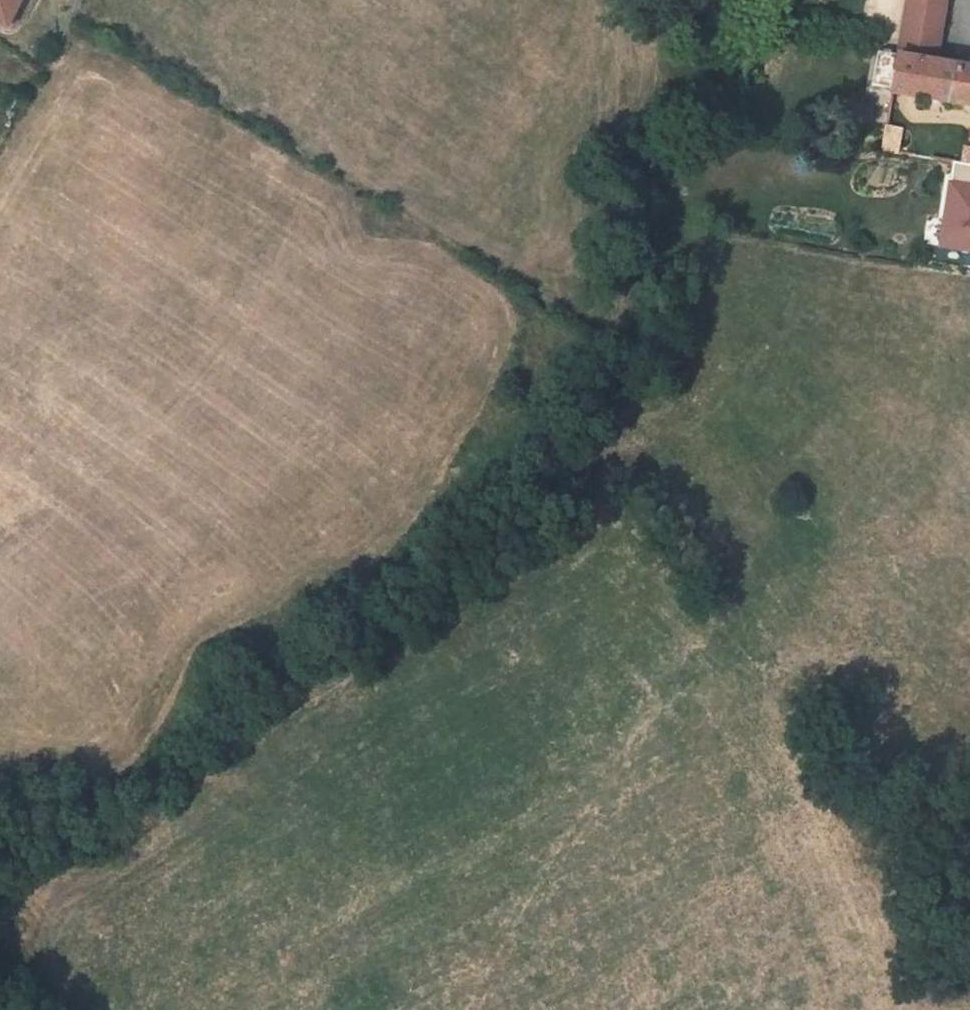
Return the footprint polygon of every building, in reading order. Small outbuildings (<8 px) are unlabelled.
[(4,26),(13,9),(15,10),(20,0),(0,0),(0,24),(4,26)] [(969,107),(969,68),(935,62),(947,0),(908,0),(899,56),(898,55),(878,52),(873,85),(892,88),(891,93),(969,107)] [(15,10),(13,9),(4,26),(7,28),(16,10),(15,10)] [(882,151),(898,154),(903,129),(887,126),(882,151)]
